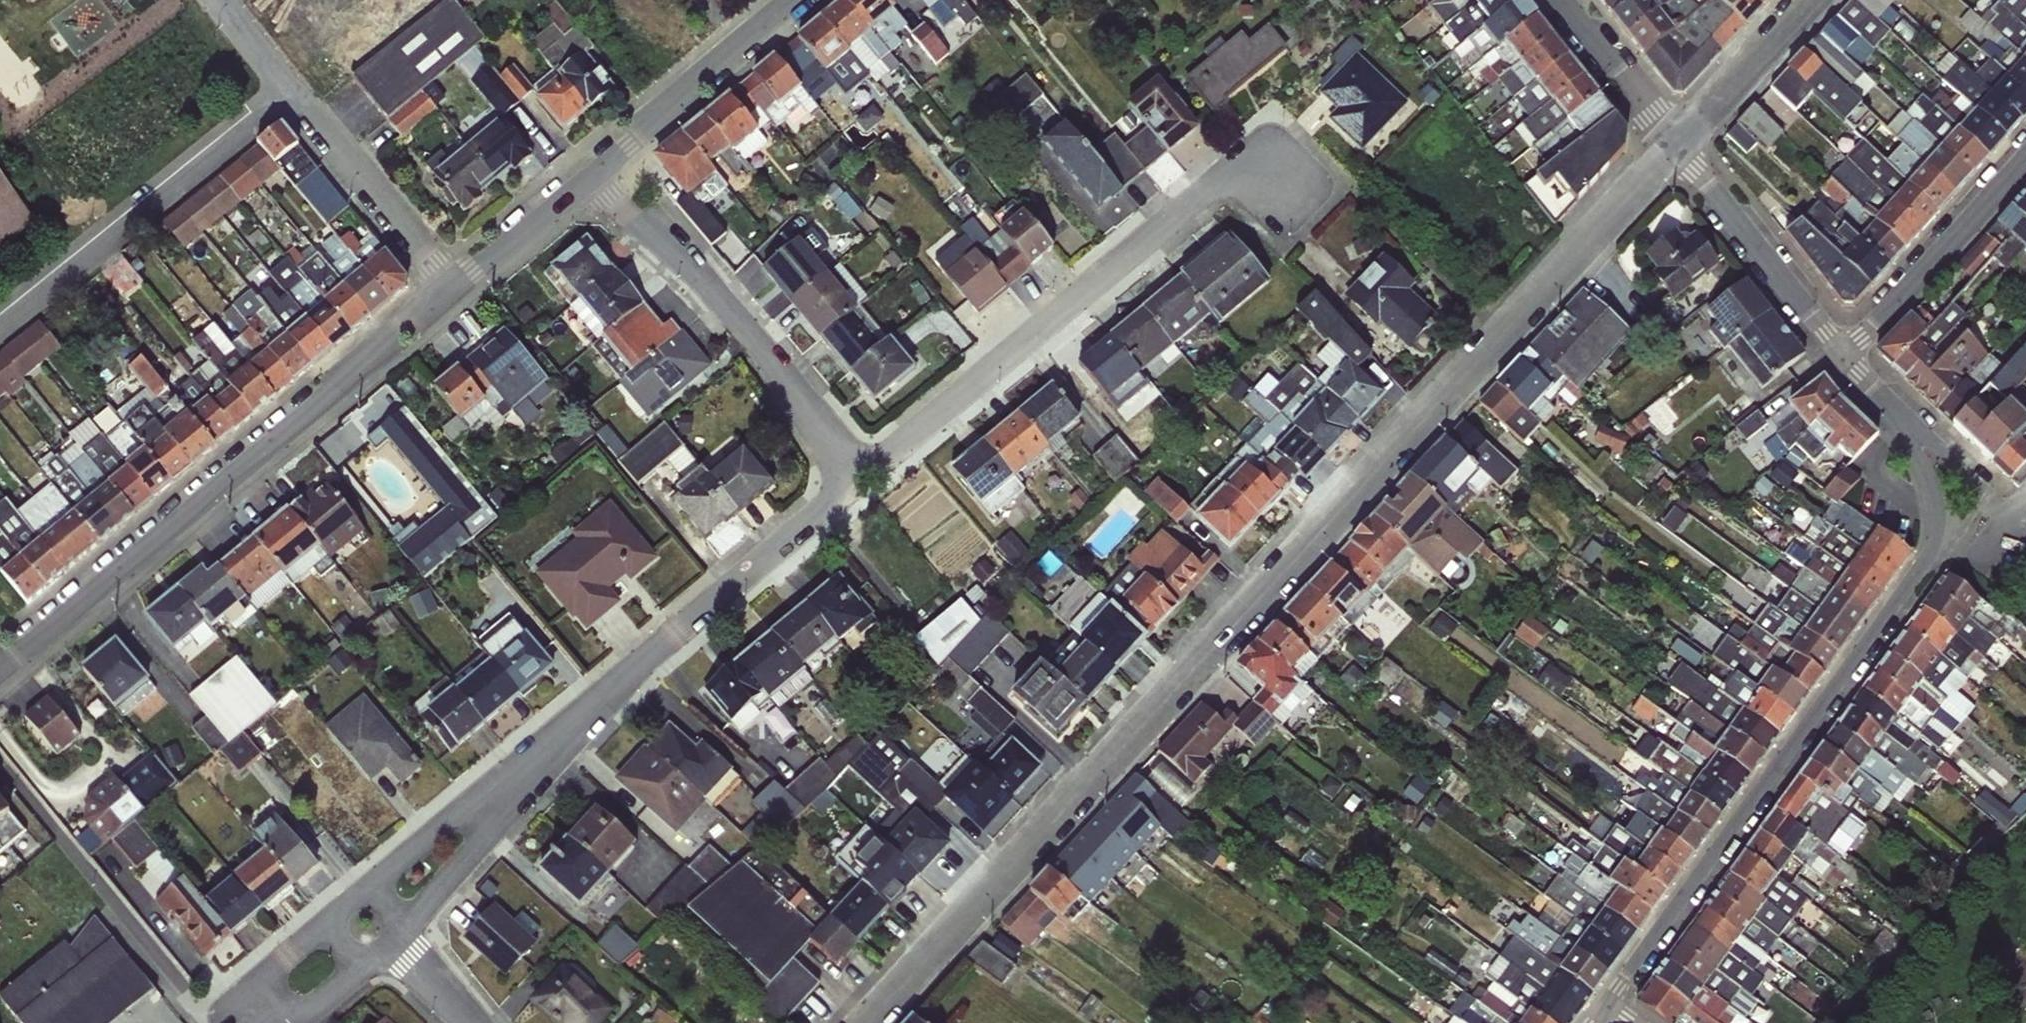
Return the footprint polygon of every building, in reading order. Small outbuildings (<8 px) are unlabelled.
[(354,73),(402,135),(439,106),(424,86),(488,36),(460,0),(449,0),(354,73)] [(588,112),(616,89),(587,53),(594,47),(555,0),(554,0),(541,12),(550,24),(529,43),(551,69),(588,112)] [(844,0),(841,0),(821,17),(869,75),(871,77),(883,65),(890,76),(902,66),(890,54),(844,0)] [(890,54),(902,43),(896,35),(907,24),(896,7),(889,0),(844,0),(890,54)] [(1426,8),(1423,12),(1438,32),(1442,28),(1477,0),(1436,0),(1426,8)] [(1442,28),(1457,46),(1519,0),(1477,0),(1442,28)] [(1457,46),(1446,56),(1461,76),(1475,66),(1537,19),(1522,0),(1519,0),(1457,46)] [(1632,0),(1599,0),(1611,15),(1632,0)] [(1671,0),(1632,0),(1611,15),(1627,35),(1671,0)] [(1627,35),(1643,55),(1697,10),(1689,0),(1671,0),(1627,35)] [(1755,0),(1718,0),(1746,26),(1763,7),(1755,0)] [(1998,5),(2025,30),(2025,0),(2002,0),(1998,5)] [(1998,5),(1981,21),(2025,62),(2025,30),(1998,5)] [(1981,21),(1969,9),(1957,22),(1976,38),(1980,33),(1989,41),(1981,52),(1989,59),(2025,93),(2025,62),(1981,21)] [(869,75),(821,17),(795,38),(845,96),(869,75)] [(1537,19),(1475,66),(1489,87),(1497,80),(1553,39),(1537,19)] [(932,20),(916,29),(935,62),(951,53),(932,20)] [(1241,31),(1182,81),(1214,115),(1230,102),(1228,99),(1288,49),(1268,24),(1248,40),(1241,31)] [(1327,119),(1362,153),(1409,103),(1356,53),(1362,47),(1350,36),(1330,58),(1340,68),(1318,94),(1334,109),(1327,119)] [(1553,39),(1497,80),(1513,99),(1567,58),(1553,39)] [(740,85),(769,123),(774,129),(801,107),(809,118),(819,109),(794,79),(804,69),(785,47),(740,85)] [(1854,132),(1871,115),(1803,52),(1787,69),(1854,132)] [(2007,137),(2021,121),(1974,76),(1969,71),(1968,73),(1949,52),(1931,70),(1959,97),(2007,137)] [(1567,58),(1513,99),(1527,118),(1582,76),(1567,58)] [(2025,116),(2025,93),(1989,59),(1974,76),(2021,121),(2025,116)] [(464,144),(496,180),(510,169),(514,172),(533,154),(503,117),(532,88),(513,65),(502,75),(505,71),(500,76),(489,63),(469,81),(496,115),(464,144)] [(588,112),(551,69),(532,88),(537,95),(534,99),(562,133),(588,112)] [(993,101),(1010,120),(1045,91),(1029,71),(993,101)] [(1144,127),(1166,150),(1169,154),(1199,128),(1157,76),(1125,104),(1144,127)] [(1582,76),(1527,118),(1514,132),(1530,150),(1599,96),(1582,76)] [(769,123),(740,85),(703,116),(744,162),(767,142),(757,131),(769,123)] [(1989,157),(2007,137),(1959,97),(1953,102),(1940,89),(1930,103),(1989,157)] [(1729,132),(1756,157),(1793,118),(1766,93),(1729,132)] [(1973,174),(1989,157),(1930,103),(1922,95),(1913,105),(1921,111),(1913,120),(1973,174)] [(1599,96),(1530,150),(1546,170),(1614,116),(1599,96)] [(744,162),(703,116),(683,134),(709,165),(717,158),(737,180),(742,176),(746,179),(752,173),(744,162)] [(1626,132),(1614,116),(1546,170),(1524,188),(1554,226),(1624,148),(1626,132)] [(1120,189),(1091,152),(1063,119),(1038,141),(1097,213),(1123,192),(1120,189)] [(1956,193),(1973,174),(1913,120),(1896,139),(1956,193)] [(288,123),(163,217),(185,247),(287,170),(326,222),(350,204),(288,123)] [(1166,150),(1144,127),(1124,144),(1143,169),(1166,150)] [(1143,169),(1124,144),(1114,133),(1091,152),(1120,189),(1143,169)] [(709,165),(683,134),(653,159),(686,199),(691,195),(698,202),(684,215),(711,246),(725,233),(700,203),(724,182),(709,165)] [(1905,251),(1923,230),(1849,160),(1826,138),(1807,159),(1830,179),(1905,251)] [(1938,213),(1956,193),(1896,139),(1881,156),(1938,213)] [(1923,230),(1938,213),(1881,156),(1865,141),(1849,160),(1923,230)] [(496,180),(464,144),(431,173),(464,214),(484,196),(482,192),(496,180)] [(1890,267),(1905,251),(1830,179),(1820,189),(1830,199),(1823,206),(1890,267)] [(37,226),(0,183),(0,258),(37,226)] [(2025,191),(1956,268),(1970,282),(1994,255),(2009,266),(2009,267),(2025,248),(2025,249),(2025,192),(2025,191)] [(1871,288),(1890,267),(1823,206),(1817,201),(1800,220),(1842,258),(1841,261),(1871,288)] [(949,275),(983,312),(1058,244),(1024,207),(949,275)] [(1840,305),(1854,306),(1871,288),(1841,261),(1842,258),(1800,220),(1784,233),(1840,305)] [(762,267),(790,304),(826,271),(814,259),(827,246),(811,228),(797,237),(794,236),(762,267)] [(1643,255),(1655,269),(1650,273),(1672,301),(1720,264),(1694,232),(1684,240),(1676,230),(1643,255)] [(337,239),(388,303),(405,289),(405,277),(383,251),(372,260),(348,232),(337,239)] [(1180,277),(1208,317),(1220,329),(1270,283),(1228,233),(1178,274),(1180,277)] [(576,299),(612,266),(586,235),(550,265),(576,299)] [(388,303),(337,239),(329,245),(339,258),(328,268),(370,317),(388,303)] [(954,261),(977,249),(971,239),(949,251),(954,261)] [(370,317),(328,268),(318,253),(307,262),(293,247),(283,254),(293,267),(351,333),(370,317)] [(126,252),(104,269),(125,296),(147,278),(126,252)] [(1383,253),(1342,296),(1376,327),(1379,324),(1414,356),(1445,323),(1410,290),(1415,283),(1383,253)] [(790,304),(819,339),(854,312),(868,299),(839,262),(826,271),(790,304)] [(612,266),(576,299),(569,306),(598,340),(644,304),(612,266)] [(351,333),(293,267),(275,283),(286,296),(331,350),(351,333)] [(1208,317),(1180,277),(1142,309),(1173,346),(1208,317)] [(1729,347),(1771,312),(1744,279),(1705,311),(1713,323),(1707,329),(1723,351),(1729,347)] [(258,296),(313,365),(331,350),(286,296),(280,301),(268,288),(258,296)] [(313,365),(258,296),(250,290),(231,306),(293,382),(313,365)] [(1529,349),(1582,396),(1584,393),(1590,399),(1612,376),(1603,366),(1611,356),(1618,361),(1638,343),(1628,336),(1631,333),(1584,290),(1529,349)] [(1935,321),(1892,367),(1904,378),(1957,326),(1967,314),(1954,303),(1935,321)] [(644,304),(598,340),(591,347),(619,381),(681,331),(671,319),(662,326),(644,304)] [(293,382),(231,306),(221,314),(238,335),(231,344),(275,397),(293,382)] [(1892,367),(1935,321),(1919,307),(1878,352),(1892,367)] [(1173,346),(1142,309),(1108,336),(1141,373),(1173,346)] [(819,339),(848,374),(881,345),(854,312),(819,339)] [(1771,312),(1729,347),(1761,387),(1770,378),(1774,380),(1805,356),(1771,312)] [(0,352),(0,400),(69,347),(46,317),(0,352)] [(275,397),(231,344),(213,323),(191,342),(207,362),(253,416),(275,397)] [(1957,326),(1904,378),(1916,390),(1967,338),(1957,326)] [(467,357),(511,411),(517,419),(532,405),(526,397),(547,380),(503,327),(467,357)] [(681,331),(619,381),(616,391),(623,399),(623,404),(637,421),(644,417),(648,419),(711,365),(681,331)] [(889,337),(881,345),(848,374),(873,404),(915,369),(889,337)] [(1967,338),(1916,390),(1936,409),(1987,357),(1967,338)] [(1316,379),(1360,422),(1387,393),(1339,348),(1334,351),(1327,343),(1315,356),(1327,368),(1325,371),(1314,359),(1306,367),(1316,379)] [(2025,377),(2025,343),(2004,368),(1952,425),(1971,443),(2025,377)] [(1582,396),(1529,349),(1479,402),(1522,442),(1541,425),(1554,409),(1551,406),(1559,397),(1570,408),(1582,396)] [(1987,357),(1936,409),(1952,425),(2004,368),(1989,355),(1987,357)] [(215,447),(163,382),(140,356),(127,368),(144,389),(135,396),(134,398),(190,468),(215,447)] [(511,411),(467,357),(432,386),(457,416),(440,430),(451,443),(484,417),(492,426),(511,411)] [(253,416),(207,362),(190,377),(190,381),(234,432),(253,416)] [(234,432),(190,381),(183,384),(173,372),(163,382),(215,447),(234,432)] [(1813,426),(1839,398),(1821,376),(1787,404),(1796,418),(1762,447),(1775,464),(1789,451),(1794,446),(1813,426)] [(1971,443),(1992,463),(2025,429),(2025,377),(1971,443)] [(1283,416),(1325,459),(1360,422),(1316,379),(1283,416)] [(1018,411),(1047,448),(1081,419),(1051,384),(1018,411)] [(1246,446),(1291,485),(1298,477),(1304,482),(1325,459),(1283,416),(1253,390),(1241,403),(1265,425),(1246,446)] [(190,468),(134,398),(115,413),(121,423),(171,484),(190,468)] [(1813,426),(1794,446),(1813,463),(1824,452),(1830,457),(1838,451),(1851,463),(1877,437),(1839,398),(1813,426)] [(1047,448),(1018,411),(983,441),(1015,480),(1050,450),(1047,448)] [(153,499),(103,437),(87,418),(68,433),(74,444),(135,514),(153,499)] [(739,514),(706,472),(664,421),(616,462),(636,488),(667,463),(683,483),(675,489),(678,494),(670,503),(703,543),(739,514)] [(171,484),(121,423),(103,437),(153,499),(171,484)] [(1603,425),(1598,439),(1624,448),(1629,433),(1603,425)] [(1992,463),(2018,488),(2025,480),(2025,429),(1992,463)] [(1409,474),(1446,510),(1481,470),(1444,436),(1409,474)] [(1114,437),(1097,457),(1120,478),(1138,459),(1114,437)] [(1015,480),(983,441),(949,470),(991,517),(1025,490),(1015,480)] [(706,472),(739,514),(777,483),(762,465),(766,461),(751,444),(748,446),(743,443),(706,472)] [(135,514),(74,444),(59,456),(117,529),(135,514)] [(1216,479),(1259,519),(1291,485),(1246,446),(1216,479)] [(117,529),(59,456),(55,454),(38,469),(51,487),(100,544),(117,529)] [(1844,467),(1822,494),(1831,502),(1834,497),(1841,502),(1860,479),(1844,467)] [(1446,510),(1409,474),(1371,517),(1408,550),(1439,577),(1457,557),(1465,564),(1484,543),(1446,510)] [(100,544),(51,487),(45,490),(32,475),(21,484),(34,502),(81,560),(100,544)] [(1259,519),(1216,479),(1190,507),(1156,478),(1143,494),(1176,524),(1183,517),(1192,518),(1229,552),(1259,519)] [(288,509),(325,554),(331,559),(365,529),(327,483),(305,502),(300,499),(288,509)] [(1830,526),(1845,505),(1841,502),(1834,497),(1831,502),(1818,518),(1830,526)] [(17,513),(5,499),(0,503),(0,536),(46,589),(64,573),(17,513)] [(657,557),(611,500),(609,499),(569,532),(575,539),(534,573),(572,618),(575,616),(586,629),(620,601),(609,587),(625,574),(630,580),(657,557)] [(81,560),(34,502),(17,513),(64,573),(81,560)] [(1862,550),(1877,530),(1845,505),(1830,526),(1834,529),(1862,550)] [(325,554),(288,509),(253,537),(288,584),(325,554)] [(423,579),(470,539),(443,509),(397,548),(423,579)] [(1805,536),(1818,518),(1810,511),(1796,529),(1805,536)] [(1408,550),(1371,517),(1349,541),(1385,576),(1408,550)] [(1830,526),(1818,518),(1805,536),(1803,539),(1812,545),(1819,550),(1834,529),(1830,526)] [(1862,550),(1834,529),(1819,550),(1847,571),(1862,550)] [(1103,595),(1150,639),(1220,562),(1208,552),(1197,562),(1162,530),(1147,546),(1142,543),(1126,560),(1130,565),(1103,595)] [(1862,550),(1896,575),(1911,554),(1877,530),(1862,550)] [(1021,565),(1034,553),(1013,531),(1001,543),(1021,565)] [(0,536),(0,573),(27,605),(46,589),(0,536)] [(288,584),(253,537),(217,565),(258,611),(288,584)] [(1385,576),(1349,541),(1330,563),(1306,587),(1342,620),(1351,628),(1392,582),(1385,576)] [(1819,550),(1812,545),(1806,553),(1796,546),(1788,557),(1805,570),(1819,550)] [(1847,571),(1819,550),(1805,570),(1832,591),(1847,571)] [(1847,571),(1881,595),(1896,575),(1862,550),(1847,571)] [(258,611),(217,565),(206,574),(201,567),(177,587),(210,628),(214,625),(220,620),(236,630),(258,611)] [(1791,590),(1798,579),(1779,565),(1771,575),(1791,590)] [(1832,591),(1805,570),(1798,579),(1791,590),(1817,611),(1832,591)] [(1832,591),(1867,615),(1881,595),(1847,571),(1832,591)] [(1980,602),(1947,573),(1934,591),(1968,618),(1980,602)] [(840,643),(873,615),(840,574),(805,603),(836,640),(840,643)] [(1070,630),(1118,672),(1150,639),(1103,595),(1081,577),(1049,611),(1070,630)] [(210,628),(177,587),(141,616),(169,649),(179,654),(192,644),(198,650),(216,637),(210,628)] [(1274,623),(1309,656),(1342,620),(1306,587),(1274,623)] [(1817,611),(1791,590),(1777,609),(1803,630),(1817,611)] [(1817,611),(1852,636),(1867,615),(1832,591),(1817,611)] [(1968,618),(1934,591),(1920,610),(1955,637),(1968,618)] [(971,594),(916,636),(965,700),(982,687),(968,669),(1006,640),(971,594)] [(1980,602),(1968,618),(1987,634),(1998,642),(2005,632),(2013,638),(2025,649),(2025,631),(2004,613),(2000,618),(1980,602)] [(802,669),(836,640),(805,603),(770,633),(802,669)] [(1803,630),(1777,609),(1769,604),(1754,626),(1787,652),(1803,630)] [(1955,637),(1920,610),(1905,630),(1940,657),(1955,637)] [(479,649),(520,696),(555,667),(507,611),(475,640),(479,649)] [(1803,630),(1838,656),(1852,636),(1817,611),(1803,630)] [(1526,618),(1521,638),(1542,643),(1547,623),(1526,618)] [(1987,634),(1968,618),(1955,637),(1974,652),(1987,634)] [(1257,641),(1300,680),(1316,662),(1309,656),(1274,623),(1257,641)] [(1787,652),(1754,626),(1747,636),(1734,626),(1728,636),(1730,638),(1772,670),(1773,671),(1787,652)] [(1041,662),(1088,705),(1118,672),(1070,630),(1041,662)] [(1787,652),(1823,676),(1838,656),(1803,630),(1787,652)] [(1940,657),(1905,630),(1889,652),(1923,680),(1940,657)] [(771,701),(805,674),(802,669),(770,633),(737,661),(765,696),(771,701)] [(1974,652),(1955,637),(1940,657),(1959,673),(1974,652)] [(1772,670),(1730,638),(1720,652),(1735,664),(1731,670),(1735,673),(1758,690),(1772,670)] [(81,668),(116,710),(151,681),(116,639),(81,668)] [(1702,658),(1677,640),(1671,650),(1695,667),(1702,658)] [(1300,680),(1257,641),(1235,665),(1261,690),(1251,701),(1276,725),(1281,729),(1314,692),(1300,680)] [(520,696),(479,649),(446,677),(484,726),(520,696)] [(1773,671),(1809,696),(1823,676),(1787,652),(1773,671)] [(1923,680),(1889,652),(1874,673),(1909,700),(1923,680)] [(1983,658),(1974,652),(1959,673),(1967,680),(1983,658)] [(241,657),(192,692),(209,715),(198,723),(235,774),(265,753),(245,725),(275,703),(241,657)] [(1956,694),(1967,680),(1959,673),(1940,657),(1923,680),(1966,718),(1973,708),(1956,694)] [(765,696),(737,661),(703,690),(731,724),(765,696)] [(1088,705),(1041,662),(1010,696),(1057,739),(1088,705)] [(1758,690),(1795,716),(1809,696),(1773,671),(1772,670),(1758,690)] [(1758,690),(1735,673),(1720,693),(1743,711),(1758,690)] [(1909,700),(1874,673),(1862,690),(1897,718),(1909,700)] [(484,726),(446,677),(411,708),(450,754),(484,726)] [(1966,718),(1923,680),(1909,700),(1952,735),(1966,718)] [(1728,731),(1743,711),(1720,693),(1704,682),(1689,702),(1728,731)] [(1743,711),(1780,737),(1795,716),(1758,690),(1743,711)] [(1897,718),(1862,690),(1849,708),(1884,736),(1897,718)] [(55,756),(83,737),(52,694),(25,713),(55,756)] [(363,696),(324,728),(370,783),(387,770),(401,785),(423,767),(363,696)] [(1659,711),(1640,698),(1632,710),(1650,723),(1659,711)] [(1952,735),(1909,700),(1897,718),(1927,742),(1939,751),(1952,735)] [(1276,725),(1251,701),(1236,718),(1226,709),(1219,717),(1201,701),(1157,751),(1193,783),(1210,764),(1205,759),(1233,727),(1256,747),(1276,725)] [(1714,751),(1728,731),(1689,702),(1674,723),(1676,725),(1694,736),(1714,751)] [(781,706),(770,712),(786,738),(796,731),(781,706)] [(1884,736),(1849,708),(1836,726),(1871,754),(1884,736)] [(1728,731),(1766,757),(1780,737),(1743,711),(1728,731)] [(1927,742),(1897,718),(1884,736),(1928,769),(1933,772),(1941,762),(1923,748),(1927,742)] [(987,847),(1054,770),(1023,743),(1030,735),(1013,721),(951,793),(937,780),(925,794),(987,847)] [(647,748),(707,802),(714,808),(740,778),(702,741),(696,746),(669,724),(647,748)] [(1714,751),(1694,736),(1676,725),(1670,736),(1684,747),(1678,755),(1688,762),(1703,773),(1717,754),(1714,751)] [(1871,754),(1836,726),(1822,745),(1858,772),(1871,754)] [(1717,754),(1750,777),(1766,757),(1728,731),(1714,751),(1717,754)] [(1682,770),(1688,762),(1678,755),(1646,734),(1634,753),(1663,774),(1671,762),(1682,770)] [(862,735),(828,758),(836,770),(870,747),(862,735)] [(1928,769),(1884,736),(1871,754),(1904,780),(1914,786),(1928,769)] [(1858,772),(1822,745),(1809,763),(1845,791),(1858,772)] [(707,802),(647,748),(643,747),(614,780),(676,836),(707,802)] [(155,750),(123,780),(147,806),(179,776),(155,750)] [(1703,773),(1735,798),(1750,777),(1717,754),(1703,773)] [(1904,780),(1871,754),(1858,772),(1891,797),(1904,780)] [(1157,755),(1144,770),(1186,806),(1199,791),(1157,755)] [(809,805),(838,772),(820,756),(791,789),(809,805)] [(1703,773),(1688,762),(1682,770),(1671,762),(1663,774),(1688,793),(1703,773)] [(1860,801),(1845,791),(1809,763),(1801,775),(1819,791),(1793,824),(1808,835),(1826,848),(1851,814),(1860,801)] [(1092,905),(1163,825),(1175,836),(1191,819),(1139,772),(1031,892),(1063,920),(1083,898),(1092,905)] [(1891,797),(1858,772),(1845,791),(1860,801),(1879,815),(1891,797)] [(1688,793),(1721,817),(1735,798),(1703,773),(1688,793)] [(1688,793),(1663,774),(1658,783),(1651,778),(1649,782),(1640,774),(1635,782),(1646,791),(1675,812),(1688,793)] [(1819,791),(1801,775),(1776,810),(1793,824),(1819,791)] [(91,851),(145,816),(119,776),(76,803),(92,827),(80,835),(91,851)] [(777,779),(755,803),(785,831),(808,807),(777,779)] [(1675,812),(1646,791),(1633,811),(1661,831),(1675,812)] [(1675,812),(1708,835),(1721,817),(1688,793),(1675,812)] [(2025,794),(2011,808),(2022,818),(2025,814),(2025,795),(2025,794)] [(27,832),(0,798),(0,854),(27,832)] [(636,843),(596,807),(566,838),(608,875),(636,843)] [(1661,831),(1633,811),(1629,808),(1616,826),(1648,849),(1661,831)] [(2022,818),(2011,808),(1998,822),(2010,831),(2022,818)] [(1808,835),(1793,824),(1776,810),(1760,832),(1792,856),(1808,835)] [(1661,831),(1693,856),(1708,835),(1675,812),(1661,831)] [(206,955),(320,868),(278,814),(255,832),(268,849),(205,898),(187,876),(160,896),(206,955)] [(1867,826),(1851,814),(1826,848),(1825,849),(1841,861),(1867,826)] [(1525,825),(1513,817),(1504,829),(1516,837),(1525,825)] [(137,819),(116,840),(140,865),(162,844),(137,819)] [(2010,831),(1998,822),(1966,856),(1976,866),(2010,831)] [(1648,849),(1616,826),(1601,847),(1623,863),(1624,862),(1634,869),(1648,849)] [(1648,849),(1681,873),(1693,856),(1661,831),(1648,849)] [(1792,856),(1760,832),(1745,853),(1776,878),(1792,856)] [(1826,848),(1808,835),(1792,856),(1810,869),(1819,859),(1827,865),(1826,868),(1840,879),(1852,887),(1861,875),(1841,861),(1825,849),(1826,848)] [(608,875),(566,838),(537,871),(579,909),(608,875)] [(1623,863),(1601,847),(1592,840),(1584,851),(1572,842),(1565,851),(1573,856),(1609,882),(1623,863)] [(836,911),(767,844),(733,868),(710,846),(681,870),(645,909),(668,928),(687,910),(752,970),(741,983),(759,998),(751,1007),(768,1022),(785,1022),(820,985),(794,960),(810,944),(831,917),(836,911)] [(153,854),(171,885),(180,879),(163,848),(153,854)] [(1634,869),(1667,893),(1681,873),(1648,849),(1634,869)] [(1776,878),(1745,853),(1730,874),(1761,899),(1776,878)] [(1609,882),(1573,856),(1562,871),(1572,879),(1569,883),(1577,890),(1603,910),(1619,890),(1609,882)] [(1809,871),(1810,869),(1792,856),(1776,878),(1807,901),(1810,904),(1819,893),(1817,892),(1824,882),(1809,871)] [(1819,859),(1810,869),(1824,882),(1833,888),(1840,879),(1826,868),(1827,865),(1819,859)] [(1619,890),(1652,913),(1667,893),(1634,869),(1624,862),(1623,863),(1609,882),(1619,890)] [(1960,878),(1941,866),(1930,883),(1949,895),(1960,878)] [(1550,884),(1553,887),(1569,900),(1577,890),(1569,883),(1558,874),(1550,884)] [(1761,899),(1730,874),(1717,892),(1753,920),(1766,902),(1761,899)] [(1776,878),(1761,899),(1766,902),(1791,921),(1807,901),(1776,878)] [(831,917),(859,943),(890,910),(862,884),(836,911),(831,917)] [(1603,910),(1577,890),(1569,900),(1553,887),(1545,897),(1566,913),(1589,930),(1603,910)] [(1603,910),(1637,934),(1652,913),(1619,890),(1603,910)] [(1753,920),(1717,892),(1704,909),(1741,937),(1753,920)] [(1031,948),(1054,927),(1026,898),(1004,919),(1031,948)] [(1791,921),(1766,902),(1753,920),(1778,939),(1791,921)] [(538,944),(496,904),(463,939),(506,979),(538,944)] [(1741,937),(1704,909),(1691,927),(1728,955),(1734,946),(1741,937)] [(1589,930),(1622,954),(1637,934),(1603,910),(1589,930)] [(1589,930),(1566,913),(1560,923),(1544,912),(1537,922),(1574,951),(1589,930)] [(1,989),(26,1022),(112,1022),(157,990),(102,915),(1,989)] [(1574,951),(1537,922),(1528,916),(1520,927),(1513,922),(1506,931),(1524,945),(1560,971),(1574,951)] [(859,943),(831,917),(810,944),(836,968),(859,943)] [(1766,955),(1778,939),(1753,920),(1741,937),(1766,955)] [(1800,928),(1791,921),(1778,939),(1807,960),(1813,953),(1793,937),(1800,928)] [(620,923),(601,941),(621,962),(640,945),(620,923)] [(1728,955),(1691,927),(1678,945),(1716,972),(1728,955)] [(1574,951),(1607,975),(1622,954),(1589,930),(1574,951)] [(1004,931),(994,944),(986,938),(970,958),(1002,983),(1028,949),(1004,931)] [(1906,945),(1884,931),(1870,950),(1880,957),(1892,966),(1906,945)] [(1460,945),(1488,965),(1494,956),(1466,936),(1460,945)] [(1766,955),(1741,937),(1734,946),(1759,965),(1766,955)] [(1560,971),(1524,945),(1509,964),(1545,991),(1560,971)] [(1716,972),(1678,945),(1666,961),(1703,990),(1716,972)] [(1752,973),(1759,965),(1734,946),(1728,955),(1752,973)] [(1460,967),(1431,949),(1422,961),(1451,980),(1460,967)] [(1560,971),(1593,995),(1607,975),(1574,951),(1560,971)] [(1739,989),(1752,973),(1728,956),(1716,972),(1739,989)] [(1545,991),(1509,964),(1499,957),(1485,975),(1494,982),(1530,1010),(1545,991)] [(1892,966),(1880,957),(1865,978),(1878,987),(1892,966)] [(1703,990),(1666,961),(1654,978),(1691,1005),(1703,990)] [(528,1002),(551,1022),(604,1022),(615,1012),(564,964),(528,1002)] [(1775,976),(1759,965),(1752,973),(1768,986),(1775,976)] [(1545,991),(1579,1015),(1593,995),(1560,971),(1545,991)] [(1866,1005),(1878,987),(1865,978),(1853,971),(1849,976),(1862,988),(1855,997),(1866,1005)] [(1727,1007),(1739,989),(1716,972),(1703,990),(1727,1007)] [(1739,989),(1727,1007),(1745,1019),(1768,986),(1752,973),(1739,989)] [(1654,978),(1636,1003),(1664,1022),(1679,1022),(1691,1005),(1654,978)] [(1494,982),(1486,993),(1478,987),(1470,998),(1487,1010),(1506,1022),(1521,1022),(1530,1010),(1494,982)] [(1727,1007),(1703,990),(1691,1005),(1715,1022),(1731,1022),(1733,1021),(1722,1013),(1727,1007)] [(1547,1022),(1573,1022),(1579,1015),(1545,991),(1530,1010),(1547,1022)] [(1470,998),(1463,993),(1449,1013),(1455,1017),(1462,1022),(1506,1022),(1487,1010),(1470,998)] [(1855,1022),(1866,1005),(1855,997),(1844,1013),(1855,1022)] [(1691,1005),(1679,1022),(1692,1022),(1715,1022),(1691,1005)] [(1530,1010),(1521,1022),(1547,1022),(1530,1010)]
